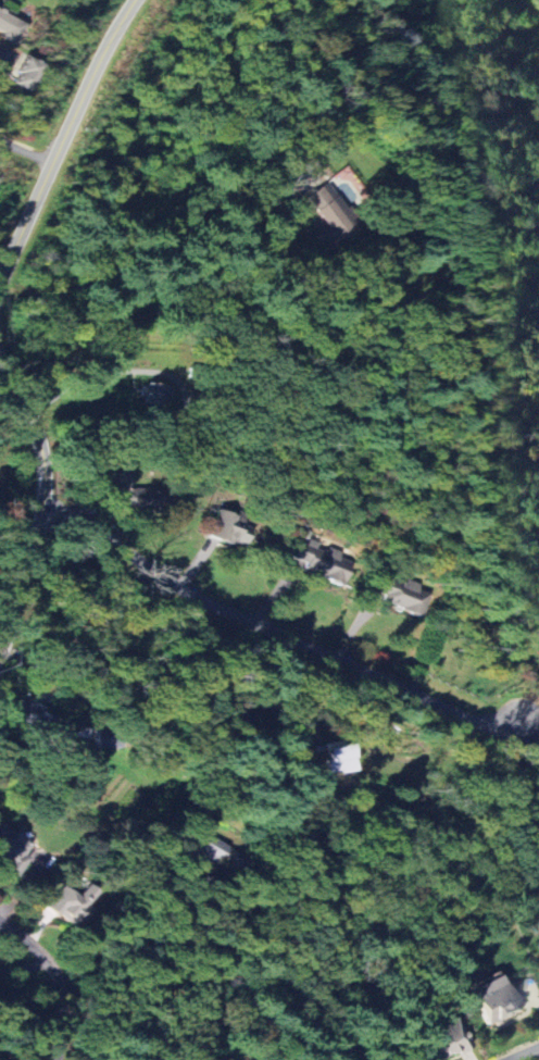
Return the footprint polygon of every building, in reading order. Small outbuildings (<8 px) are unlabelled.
[(5,33),(4,37),(19,43),(27,24),(16,19),(21,6),(8,0),(5,0),(1,8),(0,8),(0,31),(5,33)] [(43,65),(28,57),(13,83),(28,92),(43,65)] [(306,197),(328,228),(317,236),(328,251),(360,228),(328,182),(306,197)] [(116,497),(122,497),(122,508),(159,507),(159,488),(133,489),(133,470),(115,471),(116,497)] [(222,527),(217,539),(241,549),(252,522),(219,508),(213,524),(222,527)] [(303,569),(350,590),(360,569),(299,542),(292,558),(306,564),(303,569)] [(375,598),(419,616),(429,590),(385,573),(375,598)] [(12,719),(37,733),(42,724),(49,728),(56,716),(36,704),(33,708),(21,702),(12,719)] [(354,771),(351,743),(325,746),(328,774),(354,771)] [(30,858),(26,856),(36,840),(0,817),(0,860),(5,862),(1,867),(17,877),(30,858)] [(65,885),(45,906),(57,918),(60,915),(73,928),(103,897),(89,884),(76,896),(65,885)] [(489,1026),(497,1022),(499,1027),(524,1013),(504,973),(471,990),(489,1026)] [(474,1044),(456,1018),(422,1042),(435,1059),(451,1059),(474,1044)]
